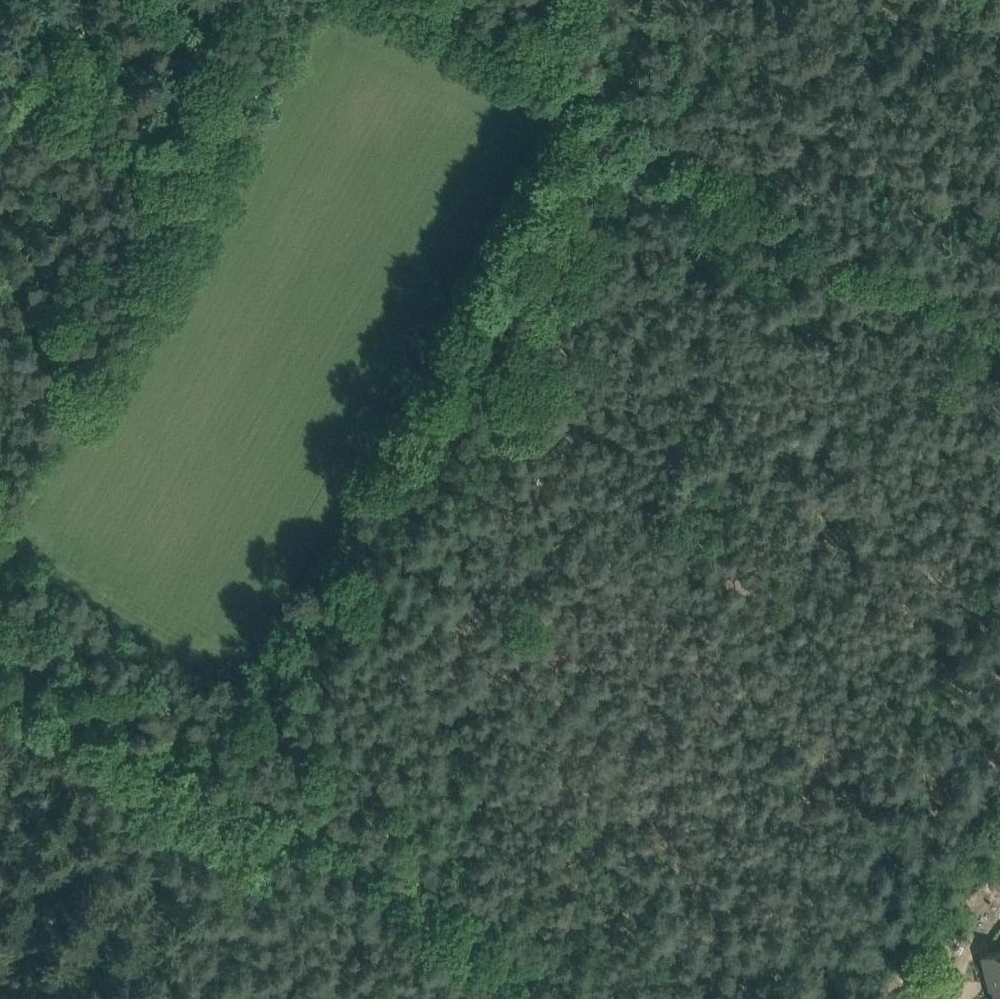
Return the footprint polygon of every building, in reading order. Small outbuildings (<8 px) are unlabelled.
[(982,956),(985,970),(988,969),(996,998),(999,998),(999,951),(982,956)]
